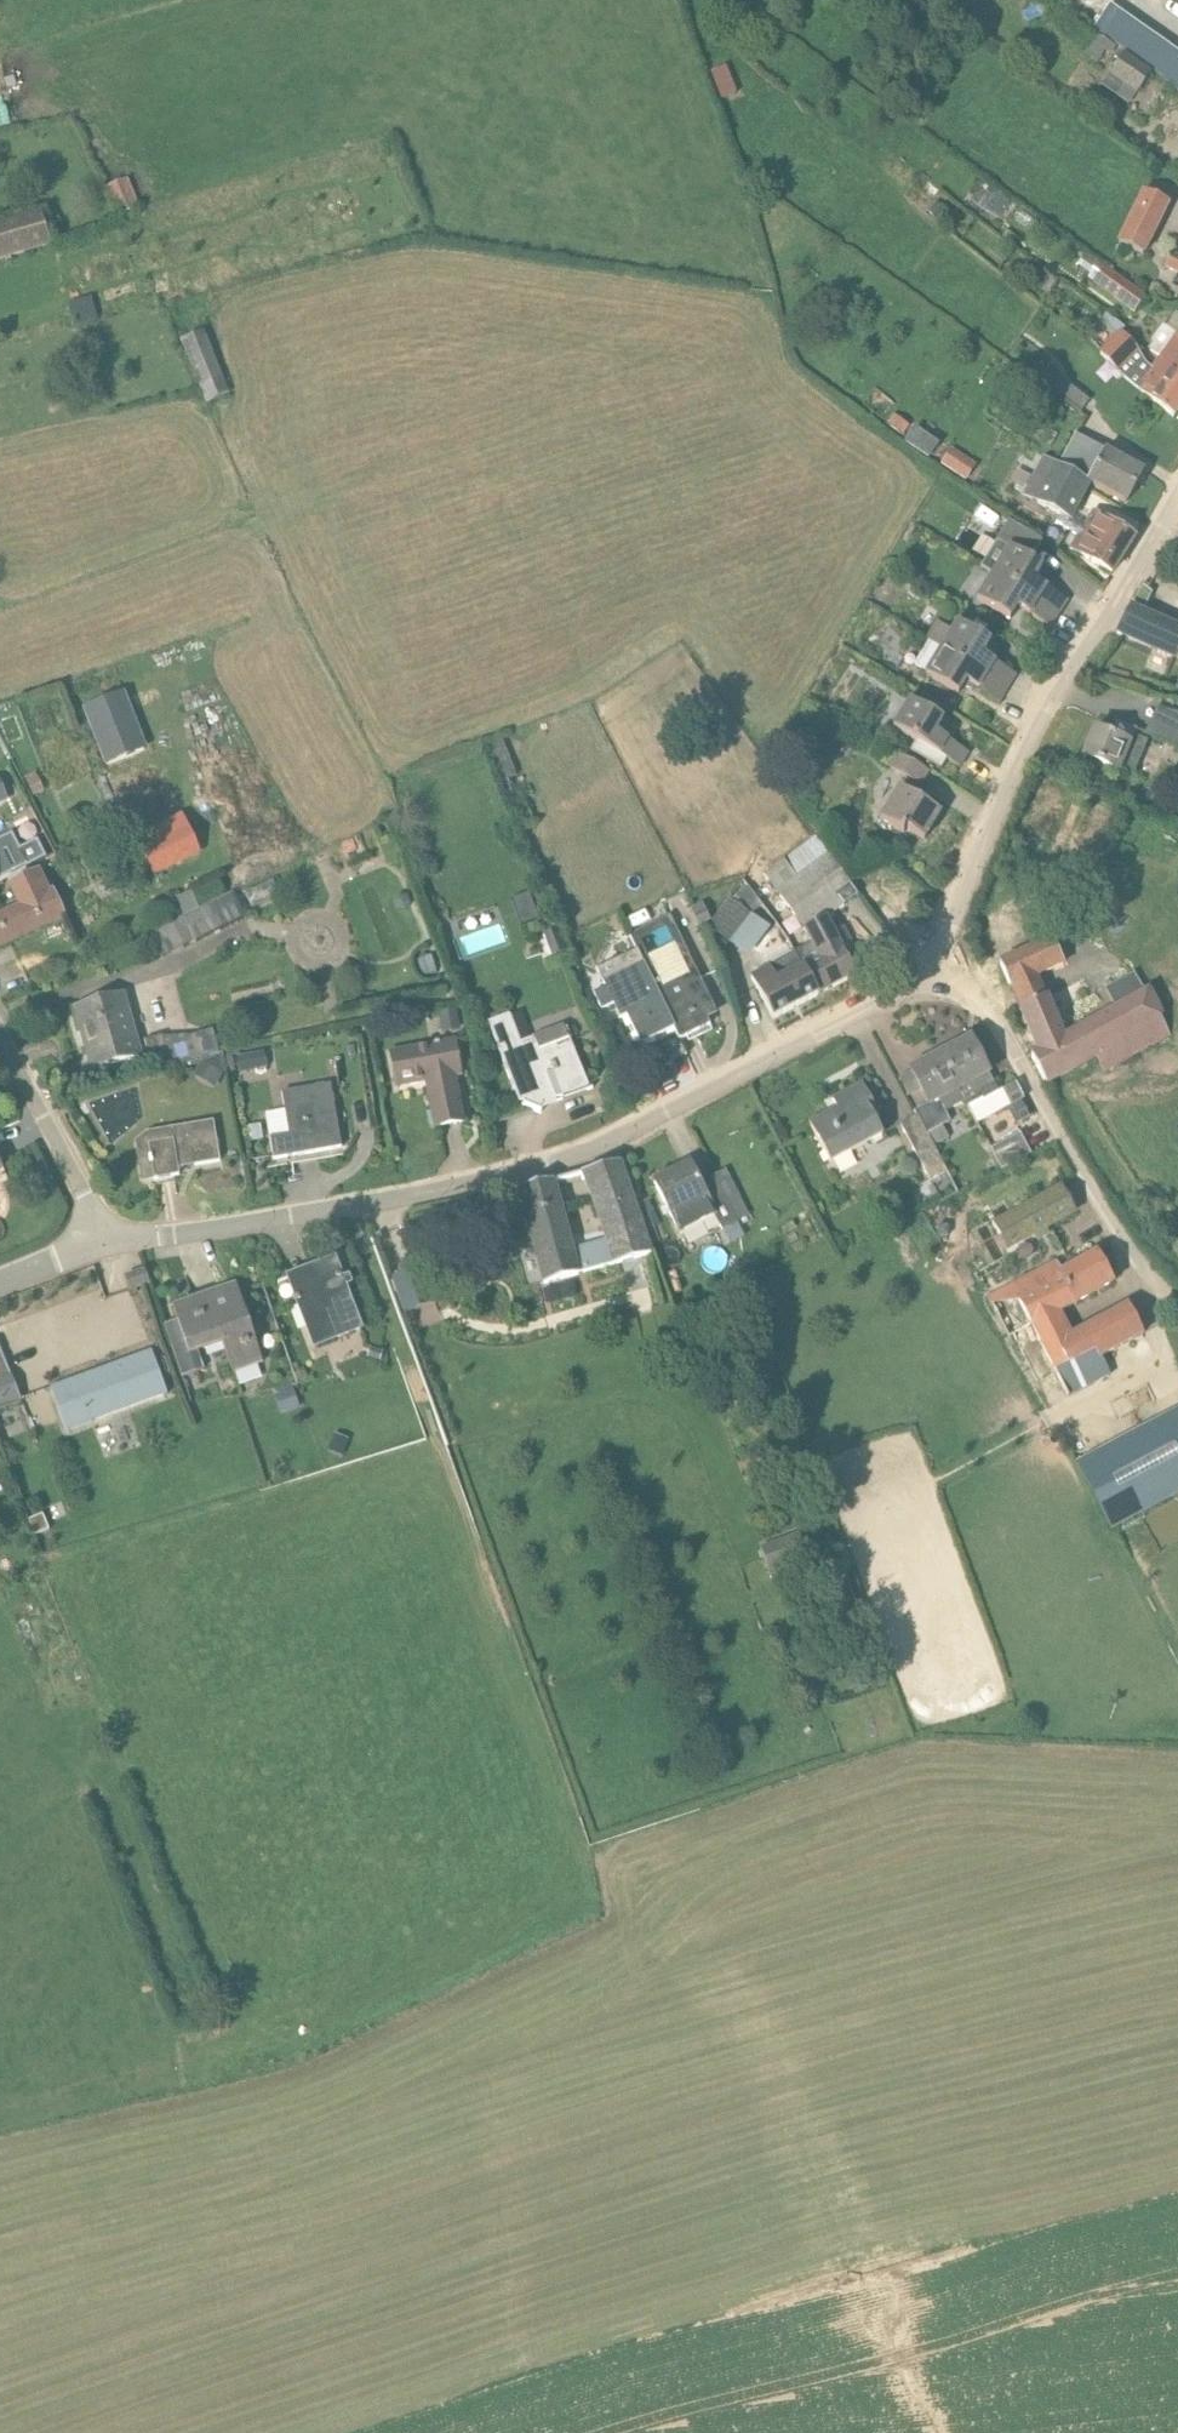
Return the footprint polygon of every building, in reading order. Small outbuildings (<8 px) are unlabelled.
[(1152,74),(1125,52),(1109,75),(1136,95),(1152,74)] [(714,75),(725,101),(740,95),(729,68),(714,75)] [(127,179),(107,187),(119,216),(139,207),(127,179)] [(1147,190),(1121,244),(1147,256),(1172,203),(1147,190)] [(953,214),(942,206),(933,217),(943,225),(953,214)] [(52,246),(41,210),(0,222),(0,260),(52,246)] [(1173,253),(1167,266),(1177,272),(1177,256),(1173,253)] [(1094,283),(1094,282),(1135,312),(1146,297),(1099,262),(1087,278),(1094,283)] [(1163,328),(1152,342),(1155,343),(1150,349),(1161,357),(1153,369),(1142,382),(1160,397),(1175,374),(1177,376),(1177,338),(1163,328)] [(204,331),(181,341),(207,403),(230,393),(204,331)] [(1153,369),(1147,363),(1137,350),(1121,334),(1099,355),(1116,371),(1174,418),(1177,412),(1177,376),(1175,374),(1160,397),(1142,382),(1153,369)] [(1042,366),(1034,376),(1081,412),(1089,401),(1066,382),(1065,383),(1042,366)] [(1143,472),(1076,435),(1061,462),(1084,476),(1078,485),(1086,490),(1089,483),(1126,503),(1143,472)] [(970,478),(980,462),(954,445),(944,461),(970,478)] [(1071,521),(1086,490),(1078,485),(1084,476),(1061,462),(1059,465),(1043,457),(1022,496),(1071,521)] [(1068,549),(1111,575),(1134,539),(1093,511),(1068,549)] [(981,567),(994,575),(993,576),(1059,616),(1068,601),(1035,580),(1042,568),(1031,561),(1042,543),(1009,522),(981,567)] [(1059,616),(993,576),(977,601),(1010,621),(1018,608),(1051,629),(1059,616)] [(1149,587),(1144,584),(1132,606),(1117,633),(1176,658),(1177,654),(1177,628),(1144,616),(1142,615),(1152,594),(1148,591),(1150,587),(1149,587)] [(927,641),(940,649),(939,650),(1006,691),(1016,675),(983,655),(990,643),(955,624),(951,631),(938,623),(927,641)] [(1006,691),(939,650),(925,675),(958,696),(966,683),(999,703),(1006,691)] [(936,733),(943,720),(909,700),(892,729),(916,743),(910,753),(941,771),(947,760),(960,768),(969,753),(936,733)] [(1158,707),(1145,734),(1177,749),(1177,713),(1158,707)] [(1094,730),(1083,759),(1120,771),(1122,766),(1138,773),(1151,741),(1135,735),(1137,730),(1115,722),(1109,736),(1094,730)] [(484,747),(506,800),(516,795),(510,780),(517,777),(501,739),(484,747)] [(932,774),(902,755),(893,769),(923,788),(932,774)] [(45,792),(36,775),(26,780),(34,796),(45,792)] [(924,840),(941,813),(900,788),(882,818),(904,831),(906,828),(924,840)] [(200,852),(184,818),(137,840),(153,874),(200,852)] [(10,873),(11,875),(27,867),(27,866),(42,858),(30,831),(14,839),(17,846),(1,853),(0,851),(0,879),(10,873)] [(805,930),(826,919),(858,896),(816,838),(764,875),(805,930)] [(67,912),(56,891),(52,893),(40,869),(8,885),(19,909),(0,919),(0,947),(67,912)] [(234,893),(149,935),(161,958),(245,918),(234,893)] [(729,898),(708,926),(729,943),(751,915),(729,898)] [(671,916),(631,934),(644,961),(674,1029),(679,1040),(710,1026),(705,1015),(715,1010),(691,954),(689,955),(671,916)] [(821,960),(804,969),(818,997),(856,976),(842,950),(851,945),(843,928),(833,933),(826,919),(805,930),(821,960)] [(559,929),(544,935),(553,957),(568,952),(559,929)] [(1000,964),(1010,988),(1039,976),(1064,964),(1053,940),(1002,964),(1002,963),(1000,964)] [(773,1020),(818,997),(804,969),(795,956),(752,979),(773,1020)] [(627,1013),(641,1045),(674,1029),(644,961),(603,979),(619,1016),(627,1013)] [(606,988),(594,993),(602,1010),(614,1005),(606,988)] [(1047,1087),(1095,1061),(1097,1060),(1104,1074),(1171,1036),(1161,1018),(1164,1017),(1151,990),(1066,1037),(1058,1019),(1029,1032),(1039,1054),(1031,1058),(1047,1087)] [(134,1061),(116,996),(74,1008),(87,1055),(96,1052),(101,1069),(134,1061)] [(1049,998),(1020,1011),(1029,1032),(1058,1019),(1049,998)] [(564,1092),(587,1084),(565,1025),(521,1042),(510,1014),(489,1022),(519,1104),(541,1114),(544,1106),(563,1099),(565,1095),(564,1092)] [(154,1073),(171,1068),(162,1036),(145,1041),(154,1073)] [(959,1046),(940,1056),(958,1092),(963,1102),(965,1101),(969,1108),(977,1124),(1010,1106),(1002,1091),(999,1093),(971,1039),(969,1040),(970,1041),(959,1047),(959,1046)] [(435,1128),(463,1123),(453,1070),(457,1064),(453,1043),(391,1055),(397,1082),(431,1075),(437,1104),(432,1106),(435,1128)] [(256,1053),(237,1056),(240,1073),(258,1070),(256,1053)] [(914,1111),(916,1116),(926,1133),(927,1132),(948,1121),(938,1103),(958,1092),(940,1056),(923,1065),(923,1066),(913,1072),(912,1071),(911,1071),(927,1104),(914,1111)] [(282,1093),(289,1135),(270,1138),(275,1168),(297,1164),(296,1157),(342,1148),(331,1084),(282,1093)] [(838,1110),(809,1124),(828,1160),(879,1134),(871,1119),(878,1116),(863,1084),(832,1100),(838,1110)] [(948,1172),(927,1132),(926,1133),(916,1116),(901,1124),(931,1181),(948,1172)] [(172,1141),(149,1145),(151,1158),(149,1158),(150,1164),(152,1164),(155,1180),(179,1176),(178,1169),(220,1162),(215,1124),(170,1132),(172,1141)] [(260,1126),(250,1127),(252,1142),(262,1140),(260,1126)] [(991,1149),(1002,1170),(1032,1155),(1020,1133),(991,1149)] [(654,1183),(680,1234),(714,1216),(716,1221),(722,1230),(737,1222),(725,1197),(710,1204),(689,1165),(668,1176),(670,1180),(657,1186),(655,1183),(654,1183)] [(561,1188),(586,1185),(585,1172),(560,1174),(561,1188)] [(578,1274),(554,1183),(553,1181),(520,1190),(545,1284),(578,1274)] [(1061,1186),(993,1224),(1009,1252),(1077,1215),(1061,1186)] [(615,1264),(651,1255),(630,1195),(598,1206),(597,1201),(594,1202),(607,1240),(577,1249),(584,1273),(615,1264)] [(1071,1337),(1058,1313),(1113,1283),(1097,1254),(1063,1273),(1057,1263),(1036,1274),(1035,1274),(988,1298),(1008,1338),(1012,1336),(1036,1382),(1055,1371),(1094,1350),(1100,1359),(1109,1353),(1143,1335),(1129,1307),(1071,1337)] [(315,1346),(358,1330),(334,1261),(289,1278),(315,1346)] [(150,1283),(145,1271),(125,1278),(129,1290),(150,1283)] [(548,1301),(572,1298),(570,1283),(546,1286),(548,1301)] [(206,1296),(223,1343),(222,1343),(232,1373),(261,1362),(239,1294),(226,1299),(223,1290),(206,1296)] [(173,1345),(185,1379),(204,1372),(197,1353),(222,1343),(223,1343),(206,1296),(174,1307),(186,1340),(173,1345)] [(1095,1384),(1109,1377),(1100,1359),(1094,1350),(1055,1371),(1069,1398),(1095,1384)] [(50,1388),(67,1432),(167,1394),(151,1351),(50,1388)] [(19,1403),(9,1378),(0,1381),(0,1408),(19,1403)] [(1079,1465),(1112,1528),(1177,1494),(1177,1412),(1079,1465)] [(49,1530),(43,1515),(29,1521),(36,1536),(49,1530)]
